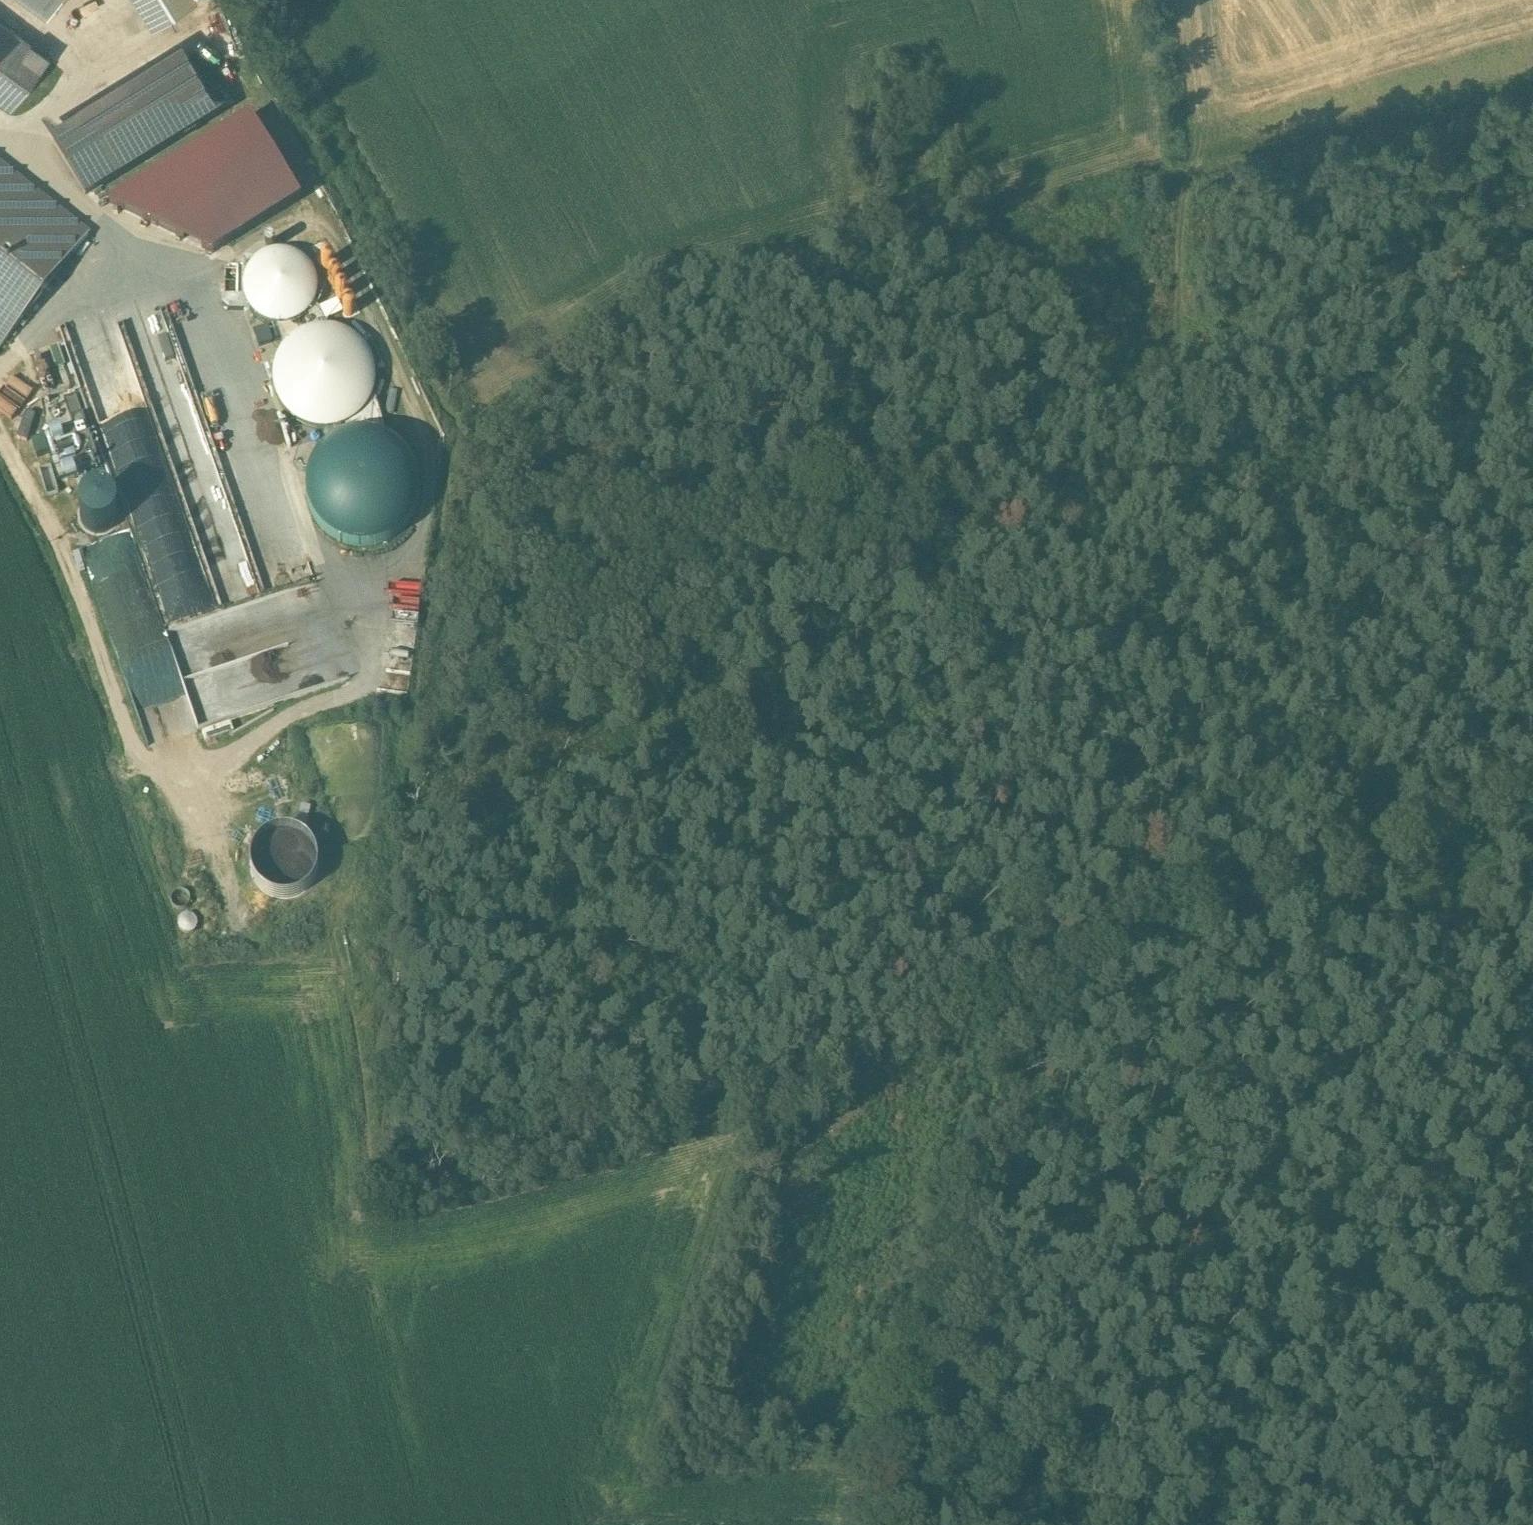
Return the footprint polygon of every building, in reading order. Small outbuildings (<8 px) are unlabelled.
[(47,17),(60,0),(25,0),(47,17)] [(153,25),(193,0),(137,0),(153,25)] [(0,19),(0,98),(11,106),(49,54),(0,19)] [(192,58),(88,122),(120,173),(223,109),(192,58)] [(209,254),(311,199),(265,114),(122,190),(141,227),(165,215),(177,238),(195,229),(209,254)] [(166,170),(160,157),(117,178),(123,190),(166,170)] [(0,167),(0,348),(89,235),(0,167)] [(269,324),(277,326),(283,326),(290,325),(294,324),(298,322),(302,319),(306,316),(311,311),(315,305),(317,297),(318,289),(318,282),(316,274),(312,267),(307,261),(300,256),(293,253),(286,251),(278,251),(270,253),(263,256),(256,260),(251,266),(247,273),(244,280),(243,288),(244,296),(247,303),(250,310),(256,316),(262,321),(269,324)] [(238,271),(226,271),(226,298),(237,299),(238,271)] [(302,319),(298,322),(294,324),(290,325),(283,326),(277,326),(285,346),(290,341),(295,337),(300,333),(309,330),(317,328),(311,311),(306,316),(302,319)] [(326,327),(317,328),(309,330),(300,333),(295,337),(290,341),(285,346),(280,353),(276,360),(274,369),(273,377),(274,386),(276,394),(279,402),(284,410),(289,416),(296,421),(304,425),(312,428),(320,430),(329,430),(338,428),(346,425),(353,421),(360,416),(366,409),(370,402),(374,394),(376,386),(376,377),(375,368),(373,360),(369,352),(364,345),(358,339),(351,334),(343,330),(335,328),(326,327)] [(75,384),(61,348),(50,353),(64,388),(75,384)] [(75,396),(65,399),(72,420),(83,416),(75,396)] [(104,486),(83,516),(115,538),(136,508),(104,486)] [(136,690),(151,742),(251,713),(237,665),(234,665),(213,671),(196,616),(193,639),(178,637),(176,655),(178,660),(177,662),(185,687),(168,692),(179,694),(176,712),(173,703),(150,699),(151,692),(136,690)]
